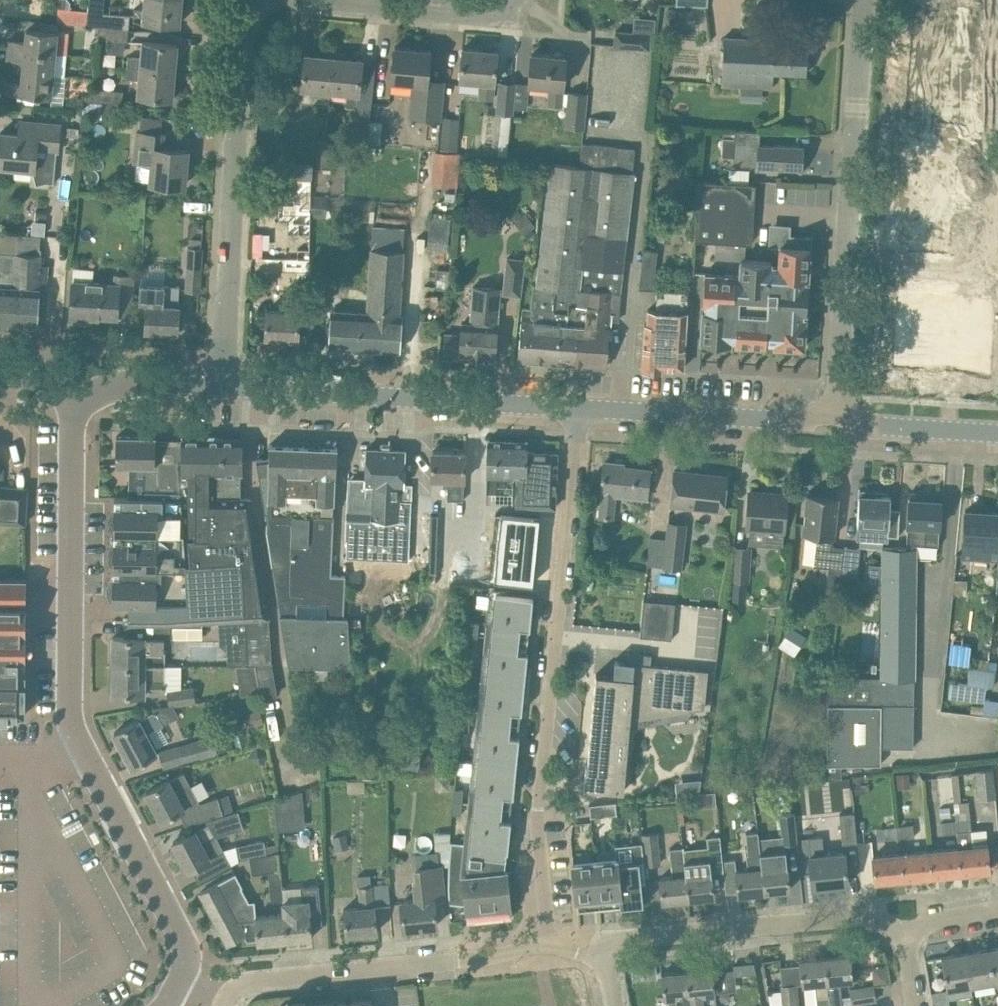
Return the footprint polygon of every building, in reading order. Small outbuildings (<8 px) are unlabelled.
[(58,8),(69,10),(70,2),(69,0),(59,0),(58,8)] [(181,0),(145,0),(144,8),(134,7),(133,19),(179,24),(181,0)] [(58,8),(57,22),(86,25),(88,12),(69,10),(58,8)] [(98,26),(128,29),(129,15),(100,12),(98,26)] [(98,34),(97,39),(127,42),(128,29),(98,26),(98,34)] [(9,38),(8,48),(56,52),(67,53),(69,31),(58,30),(46,29),(26,28),(25,40),(9,38)] [(650,34),(615,31),(614,45),(649,48),(650,34)] [(917,35),(914,63),(919,64),(919,71),(967,75),(968,65),(956,64),(958,38),(917,35)] [(791,39),(771,38),(724,36),(722,84),(772,87),(773,71),(806,73),(808,44),(791,43),(791,39)] [(177,44),(157,42),(143,41),(142,57),(129,56),(128,67),(175,71),(177,44)] [(429,79),(432,48),(393,44),(390,82),(411,84),(409,117),(442,120),(445,80),(429,79)] [(493,98),(496,70),(497,50),(463,47),(460,78),(481,80),(479,97),(493,98)] [(8,48),(7,58),(23,60),(22,71),(55,74),(65,75),(67,53),(56,52),(8,48)] [(531,53),(529,73),(528,83),(550,85),(548,104),(562,105),(566,57),(531,53)] [(285,112),(300,114),(302,101),(330,103),(331,90),(330,90),(333,56),(305,54),(302,84),(289,82),(285,112)] [(330,90),(331,90),(347,92),(346,105),(357,106),(358,93),(359,93),(362,59),(333,56),(330,90)] [(94,66),(84,65),(84,76),(93,77),(94,66)] [(172,98),(175,71),(128,67),(127,78),(140,79),(138,95),(172,98)] [(5,81),(4,92),(24,94),(53,96),(55,74),(22,71),(21,83),(5,81)] [(913,78),(911,106),(953,110),(955,84),(967,84),(967,75),(919,71),(918,78),(913,78)] [(497,113),(513,114),(515,83),(499,81),(497,113)] [(122,104),(123,91),(93,88),(92,101),(122,104)] [(583,128),(587,94),(569,92),(565,126),(583,128)] [(352,142),(368,144),(368,142),(370,121),(370,114),(355,113),(352,142)] [(511,115),(497,114),(493,154),(507,156),(511,115)] [(457,151),(459,118),(442,117),(440,150),(457,151)] [(135,160),(134,179),(150,180),(150,182),(160,183),(164,183),(170,184),(184,185),(187,150),(162,147),(164,133),(162,133),(163,123),(163,120),(140,118),(140,121),(139,131),(137,131),(135,160)] [(57,150),(59,150),(61,124),(20,120),(18,133),(0,132),(0,160),(15,162),(14,167),(32,168),(37,185),(46,182),(54,182),(57,150)] [(370,122),(368,142),(380,143),(382,122),(379,122),(370,122)] [(722,137),(721,156),(734,156),(734,164),(782,166),(802,167),(803,145),(783,144),(762,143),(758,143),(759,131),(736,129),(735,137),(722,137)] [(579,165),(633,171),(635,148),(582,142),(579,165)] [(430,183),(458,185),(460,152),(433,150),(430,183)] [(634,171),(633,171),(579,165),(550,162),(538,283),(534,283),(532,308),(522,307),(518,359),(572,363),(576,323),(585,324),(587,305),(610,306),(612,291),(620,292),(622,272),(634,171)] [(895,171),(893,199),(898,199),(897,207),(946,211),(947,200),(935,199),(937,174),(895,171)] [(272,202),(272,222),(286,222),(285,234),(309,234),(310,208),(299,208),(299,193),(310,193),(310,178),(273,177),(273,193),(276,193),(278,193),(278,202),(272,202)] [(698,180),(694,240),(750,243),(754,183),(698,180)] [(312,195),(312,196),(311,217),(325,218),(326,196),(312,195)] [(452,214),(432,211),(427,249),(447,251),(452,214)] [(535,232),(532,228),(535,225),(525,212),(514,221),(527,238),(535,232)] [(331,325),(329,345),(399,350),(400,330),(401,315),(399,315),(404,228),(373,226),(367,312),(332,309),(331,325)] [(21,324),(37,326),(39,306),(40,288),(39,288),(41,249),(40,249),(41,237),(17,235),(16,252),(0,251),(0,323),(21,324)] [(199,290),(201,248),(192,247),(192,244),(180,243),(179,262),(187,263),(186,290),(199,290)] [(735,274),(705,272),(703,302),(706,302),(706,310),(702,310),(700,340),(731,342),(731,339),(736,339),(735,343),(766,345),(766,341),(774,342),(774,345),(804,347),(806,317),(802,316),(803,312),(806,312),(808,282),(805,282),(805,277),(808,277),(810,247),(780,245),(779,265),(771,264),(771,261),(741,259),(739,278),(735,277),(735,274)] [(299,248),(298,258),(310,258),(311,249),(299,248)] [(639,289),(653,290),(657,250),(643,249),(639,289)] [(521,294),(523,258),(506,256),(503,293),(521,294)] [(282,258),(282,273),(294,273),(294,291),(300,291),(300,293),(306,293),(306,282),(311,282),(311,258),(310,258),(298,258),(282,258)] [(451,269),(437,267),(435,286),(449,287),(451,269)] [(131,316),(132,297),(133,274),(115,273),(115,282),(73,280),(70,321),(88,322),(88,316),(117,318),(117,316),(131,316)] [(140,283),(139,302),(147,302),(145,330),(147,330),(147,334),(150,337),(158,338),(161,335),(161,331),(177,332),(179,305),(178,305),(180,285),(164,284),(140,283)] [(495,357),(497,337),(500,289),(474,287),(471,323),(462,323),(461,334),(445,332),(443,353),(495,357)] [(683,367),(688,290),(657,288),(656,310),(648,309),(647,323),(645,323),(642,369),(661,370),(661,366),(683,367)] [(266,337),(299,338),(300,293),(300,291),(294,291),(283,291),(283,310),(267,309),(266,337)] [(606,366),(610,306),(587,305),(585,324),(576,323),(572,363),(606,366)] [(898,322),(895,361),(926,364),(929,324),(930,305),(919,305),(919,317),(915,316),(914,323),(898,322)] [(929,324),(926,364),(956,366),(960,308),(950,307),(949,319),(945,319),(945,325),(929,324)] [(960,308),(956,366),(987,368),(990,328),(973,327),(974,321),(970,320),(971,308),(960,308)] [(155,436),(116,435),(116,464),(136,464),(136,466),(144,466),(143,490),(181,491),(178,461),(155,461),(155,436)] [(247,618),(270,616),(271,616),(257,532),(251,497),(241,497),(241,483),(242,483),(242,438),(220,438),(217,435),(210,435),(207,438),(182,438),(182,461),(178,461),(181,491),(186,560),(243,556),(247,618)] [(486,475),(485,499),(507,501),(515,501),(515,505),(531,506),(554,507),(555,485),(556,452),(544,452),(527,451),(527,440),(488,438),(486,475)] [(348,481),(345,539),(347,539),(346,557),(409,560),(411,517),(413,484),(404,484),(405,449),(393,449),(393,445),(390,442),(383,441),(379,444),(379,448),(366,448),(365,482),(348,481)] [(337,446),(303,445),(269,444),(269,457),(256,459),(263,507),(264,513),(267,513),(267,530),(288,664),(319,665),(351,666),(348,617),(344,616),(345,575),(331,574),(337,446)] [(465,451),(432,450),(432,479),(448,479),(448,499),(464,500),(465,451)] [(598,516),(613,517),(616,494),(646,497),(649,469),(624,467),(624,464),(604,462),(598,516)] [(723,509),(724,496),(727,476),(674,470),(670,504),(723,509)] [(27,524),(28,485),(0,484),(0,523),(27,524)] [(857,523),(856,539),(888,541),(889,525),(891,497),(875,496),(875,490),(860,489),(859,495),(857,523)] [(113,541),(113,567),(187,568),(186,560),(181,491),(143,490),(143,496),(114,496),(114,498),(116,498),(117,502),(117,506),(114,506),(114,533),(117,533),(117,541),(113,541)] [(841,577),(844,546),(832,545),(833,536),(834,536),(838,496),(834,496),(834,491),(823,490),(822,494),(807,493),(802,532),(816,534),(813,565),(828,566),(827,575),(841,577)] [(748,511),(747,527),(750,527),(769,529),(768,543),(782,544),(783,530),(784,530),(785,514),(786,494),(750,491),(748,511)] [(909,498),(906,543),(938,545),(941,500),(925,499),(925,493),(910,492),(909,498)] [(965,511),(962,555),(997,557),(996,578),(997,578),(997,512),(965,511)] [(496,512),(489,580),(533,584),(540,517),(496,512)] [(430,513),(430,518),(430,523),(438,523),(438,513),(430,513)] [(409,560),(428,561),(429,553),(429,543),(430,533),(430,523),(430,518),(411,517),(409,560)] [(681,568),(686,524),(668,521),(663,566),(681,568)] [(438,523),(430,523),(430,533),(438,533),(438,523)] [(438,533),(430,533),(429,543),(437,543),(438,533)] [(437,543),(429,543),(429,553),(437,553),(437,543)] [(844,546),(841,577),(839,596),(861,598),(863,579),(857,579),(860,548),(844,546)] [(734,547),(730,600),(746,601),(750,548),(734,547)] [(881,677),(874,677),(872,677),(872,704),(881,704),(880,746),(914,746),(917,547),(883,547),(881,677)] [(429,553),(428,561),(428,563),(437,563),(437,553),(429,553)] [(187,568),(113,567),(112,602),(128,603),(129,622),(172,622),(219,619),(247,618),(243,556),(186,560),(187,568)] [(436,573),(437,563),(428,563),(428,573),(436,573)] [(26,713),(26,671),(19,671),(19,658),(26,658),(26,578),(0,578),(0,713),(26,713)] [(966,594),(967,579),(955,578),(954,593),(966,594)] [(532,596),(495,592),(491,633),(528,637),(532,596)] [(643,599),(640,636),(668,638),(672,639),(675,602),(643,599)] [(220,644),(227,650),(247,650),(248,664),(256,663),(272,661),(270,616),(247,618),(219,619),(220,644)] [(163,665),(163,664),(164,638),(173,638),(172,622),(129,622),(126,622),(126,636),(113,636),(113,664),(163,665)] [(479,623),(470,622),(469,633),(478,634),(479,623)] [(793,655),(806,636),(790,626),(778,645),(793,655)] [(468,644),(477,645),(478,634),(469,633),(468,644)] [(528,637),(491,633),(487,674),(524,678),(528,637)] [(651,654),(650,653),(650,655),(634,654),(633,660),(624,659),(615,658),(613,674),(596,673),(588,763),(586,763),(586,766),(584,787),(622,790),(624,790),(629,726),(630,720),(689,709),(705,707),(706,695),(708,669),(653,664),(650,664),(651,654)] [(235,664),(241,695),(261,692),(256,663),(248,664),(245,664),(235,664)] [(143,692),(163,692),(163,665),(113,664),(113,693),(143,693),(143,692)] [(958,681),(956,698),(984,701),(984,700),(985,685),(993,686),(995,670),(969,667),(968,682),(958,681)] [(524,678),(487,674),(483,715),(520,719),(524,678)] [(828,699),(872,704),(872,677),(830,677),(829,688),(830,689),(828,699)] [(169,705),(196,701),(193,685),(167,689),(169,705)] [(828,701),(828,699),(830,689),(829,688),(821,688),(819,701),(827,701),(828,701)] [(880,746),(881,704),(872,704),(828,699),(828,701),(827,701),(827,764),(822,764),(822,777),(840,776),(840,764),(881,763),(880,746)] [(471,708),(463,707),(461,721),(469,722),(471,708)] [(139,719),(132,722),(114,732),(132,765),(150,756),(156,752),(154,748),(168,740),(161,726),(164,724),(156,710),(139,719)] [(260,710),(251,713),(255,726),(264,723),(260,710)] [(520,719),(483,715),(479,756),(516,759),(520,719)] [(469,722),(461,721),(459,735),(468,736),(469,722)] [(164,766),(234,748),(229,732),(160,750),(164,766)] [(243,732),(233,735),(237,750),(247,747),(243,732)] [(269,754),(255,745),(247,756),(249,758),(251,757),(260,763),(264,762),(269,754)] [(516,759),(479,756),(475,797),(512,800),(516,759)] [(992,768),(976,769),(979,798),(995,797),(992,768)] [(186,825),(205,819),(232,810),(227,793),(190,805),(182,790),(191,785),(184,771),(169,779),(146,791),(161,820),(179,811),(186,825)] [(909,773),(897,773),(898,784),(910,784),(909,773)] [(852,794),(869,792),(867,775),(850,777),(852,788),(852,794)] [(844,813),(839,813),(843,844),(857,842),(854,812),(853,812),(851,788),(842,789),(844,813)] [(302,790),(274,799),(277,830),(305,828),(302,790)] [(463,791),(455,790),(454,801),(462,801),(463,791)] [(512,800),(475,797),(474,802),(468,801),(464,837),(506,841),(507,841),(512,800)] [(453,811),(462,812),(462,801),(454,801),(453,811)] [(781,812),(780,812),(783,844),(796,843),(792,801),(780,802),(781,812)] [(589,804),(590,817),(617,814),(616,802),(589,804)] [(941,817),(951,816),(950,806),(939,807),(941,817)] [(183,870),(187,868),(188,870),(224,850),(216,836),(243,827),(237,811),(206,820),(208,824),(195,830),(173,842),(180,856),(177,858),(183,870)] [(969,811),(956,813),(959,848),(961,872),(990,869),(988,844),(973,846),(969,811)] [(942,833),(957,832),(956,820),(941,821),(942,833)] [(900,837),(914,836),(913,824),(898,825),(900,837)] [(900,837),(898,825),(876,828),(877,840),(900,837)] [(660,863),(657,831),(643,833),(646,864),(660,863)] [(345,833),(333,836),(336,848),(348,845),(345,833)] [(707,836),(708,845),(683,848),(688,899),(714,896),(711,872),(723,870),(720,835),(707,836)] [(809,854),(810,867),(812,887),(848,883),(845,852),(825,854),(823,836),(808,838),(810,853),(809,854)] [(237,859),(249,857),(279,852),(279,851),(277,851),(274,837),(234,845),(237,859)] [(466,904),(468,921),(511,917),(506,870),(512,869),(514,856),(506,855),(506,841),(464,837),(464,842),(450,840),(449,903),(466,904)] [(747,869),(736,870),(738,894),(764,891),(760,853),(758,837),(746,839),(748,852),(746,852),(747,869)] [(615,844),(617,862),(621,906),(640,904),(638,882),(646,882),(642,841),(615,844)] [(688,899),(683,848),(683,846),(670,847),(673,876),(660,877),(663,901),(688,899)] [(932,875),(961,872),(959,848),(930,850),(932,875)] [(904,877),(932,875),(930,850),(901,853),(904,877)] [(445,898),(441,865),(441,864),(439,864),(438,851),(415,853),(416,867),(413,867),(415,878),(412,879),(414,900),(401,901),(403,928),(437,924),(434,899),(445,898)] [(787,865),(786,865),(785,851),(760,853),(764,891),(790,889),(787,865)] [(279,852),(249,857),(252,874),(267,871),(271,901),(283,899),(279,852)] [(872,856),(873,860),(875,880),(904,877),(901,853),(872,856)] [(599,908),(621,906),(617,862),(595,864),(599,908)] [(577,910),(599,908),(595,864),(573,866),(577,910)] [(257,942),(287,939),(283,900),(282,900),(283,913),(257,916),(255,899),(249,900),(242,886),(235,873),(200,892),(228,944),(245,935),(247,939),(257,938),(257,942)] [(390,904),(388,884),(388,883),(372,885),(371,874),(358,875),(359,886),(358,886),(360,907),(343,908),(346,933),(378,930),(375,906),(390,904)] [(283,900),(287,939),(312,937),(311,923),(322,922),(318,884),(301,886),(301,898),(283,900)] [(989,948),(994,980),(997,979),(997,947),(989,948)] [(994,980),(989,948),(965,953),(972,995),(973,995),(971,984),(994,980)] [(972,995),(965,953),(941,957),(947,988),(949,999),(972,995)] [(830,1005),(842,1005),(839,980),(853,979),(851,954),(825,957),(830,1005)] [(801,979),(802,984),(814,983),(817,1005),(830,1005),(825,957),(799,959),(801,979)] [(656,959),(633,961),(634,975),(657,972),(656,959)] [(754,961),(734,963),(734,969),(735,974),(756,972),(754,962),(754,961)] [(701,994),(715,992),(713,968),(686,970),(690,1005),(702,1005),(701,994)] [(686,970),(661,973),(664,998),(670,997),(670,1005),(690,1005),(686,970)] [(781,985),(782,990),(783,1005),(798,1005),(796,984),(781,985)] [(850,989),(851,995),(841,996),(843,1005),(846,1005),(853,1005),(853,1004),(876,1000),(873,985),(850,989)]
